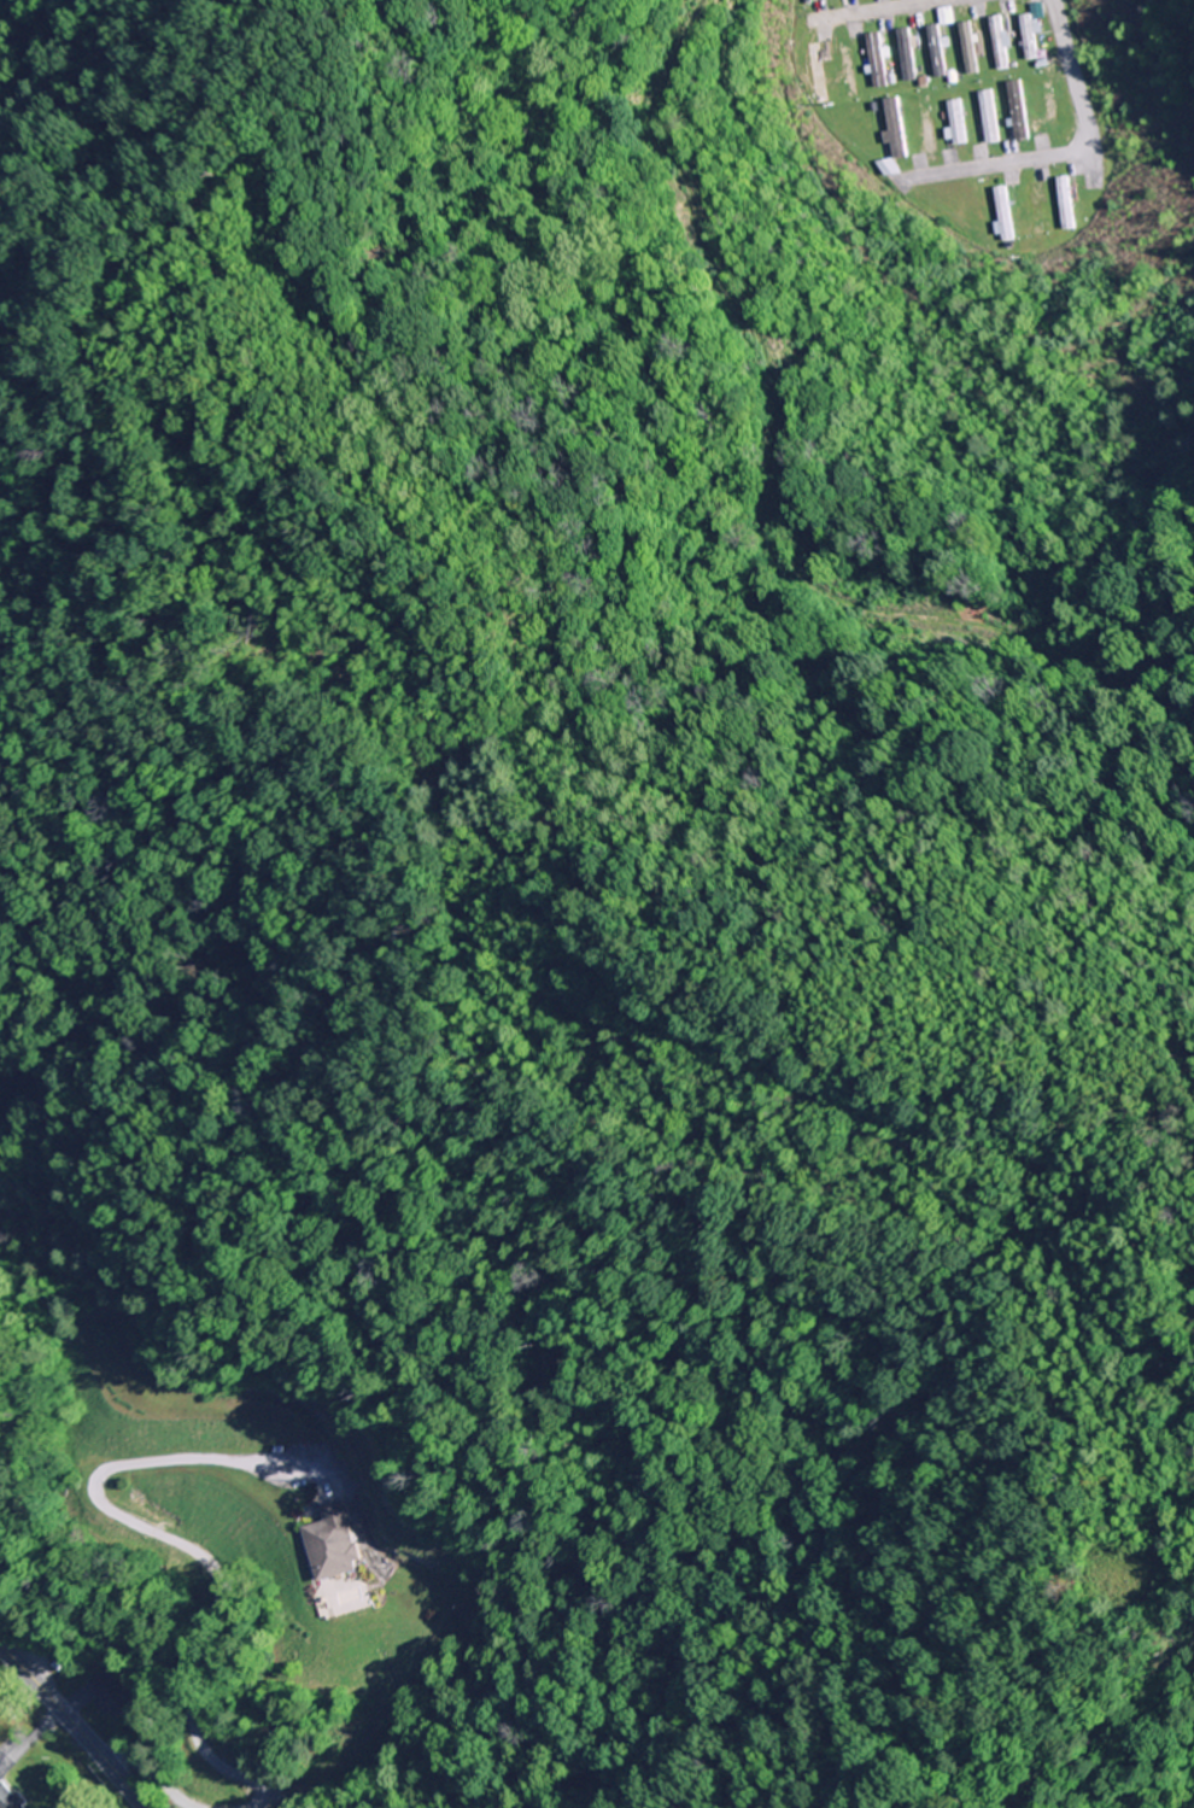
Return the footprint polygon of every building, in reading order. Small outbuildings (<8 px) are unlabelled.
[(1020,14),(1032,12),(1034,18),(1041,17),(1042,27),(1035,28),(1038,57),(1026,58),(1020,14)] [(990,16),(999,69),(1011,68),(1002,14),(990,16)] [(929,25),(936,76),(947,75),(943,46),(953,45),(952,36),(942,37),(940,24),(929,25)] [(960,25),(967,70),(979,68),(974,40),(983,39),(982,30),(973,31),(972,24),(960,25)] [(900,28),(908,80),(918,78),(913,47),(920,46),(918,35),(911,36),(909,27),(900,28)] [(868,34),(880,31),(883,46),(890,46),(891,55),(884,57),(889,84),(877,87),(868,34)] [(1009,81),(1022,80),(1030,137),(1017,140),(1016,125),(1009,125),(1008,117),(1014,116),(1009,81)] [(979,90),(994,88),(1000,141),(987,144),(979,90)] [(888,98),(900,96),(908,156),(896,157),(894,141),(886,142),(885,131),(891,130),(888,98)] [(949,100),(961,99),(967,142),(955,144),(954,137),(948,139),(947,127),(953,125),(949,100)] [(1058,176),(1070,175),(1073,227),(1063,228),(1058,176)] [(996,186),(1007,185),(1013,240),(1001,241),(1001,234),(996,234),(995,222),(1000,221),(996,186)] [(317,1580),(360,1571),(345,1501),(320,1506),(324,1522),(306,1526),(317,1580)] [(0,1778),(0,1807),(24,1807),(0,1778)]
